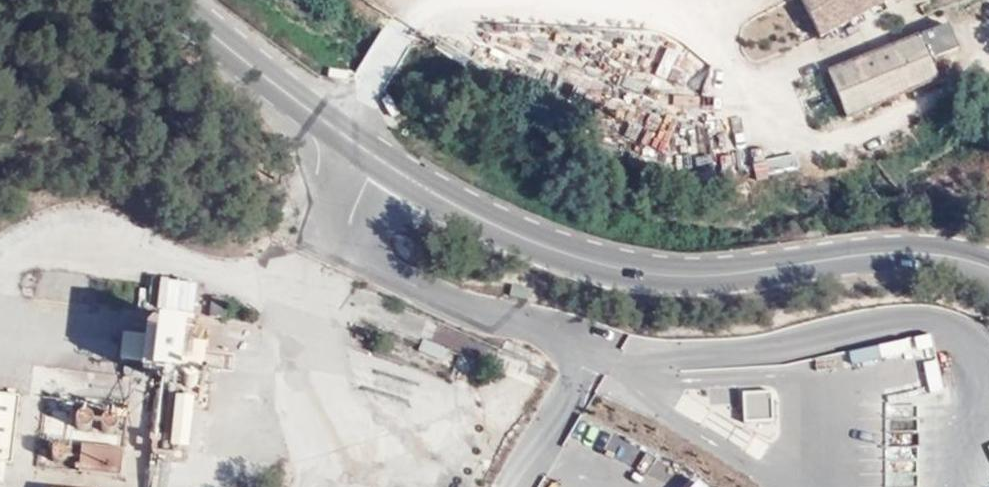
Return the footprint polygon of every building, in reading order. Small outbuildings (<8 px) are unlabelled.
[(826,35),(894,0),(810,0),(826,35)] [(798,38),(810,33),(801,15),(790,20),(798,38)] [(855,119),(951,78),(932,30),(836,73),(855,119)] [(679,84),(685,69),(656,58),(650,73),(679,84)] [(169,277),(169,260),(143,260),(142,276),(107,275),(107,301),(130,302),(130,311),(170,311),(169,304),(189,305),(189,277),(169,277)] [(837,348),(846,401),(938,386),(930,333),(837,348)] [(176,386),(175,440),(195,440),(196,387),(176,386)] [(116,388),(74,387),(73,414),(116,416),(116,388)] [(741,390),(743,420),(773,418),(771,388),(741,390)] [(915,405),(884,406),(889,486),(920,486),(915,405)] [(80,465),(121,470),(125,444),(83,439),(80,465)] [(683,486),(703,486),(692,477),(683,486)]
